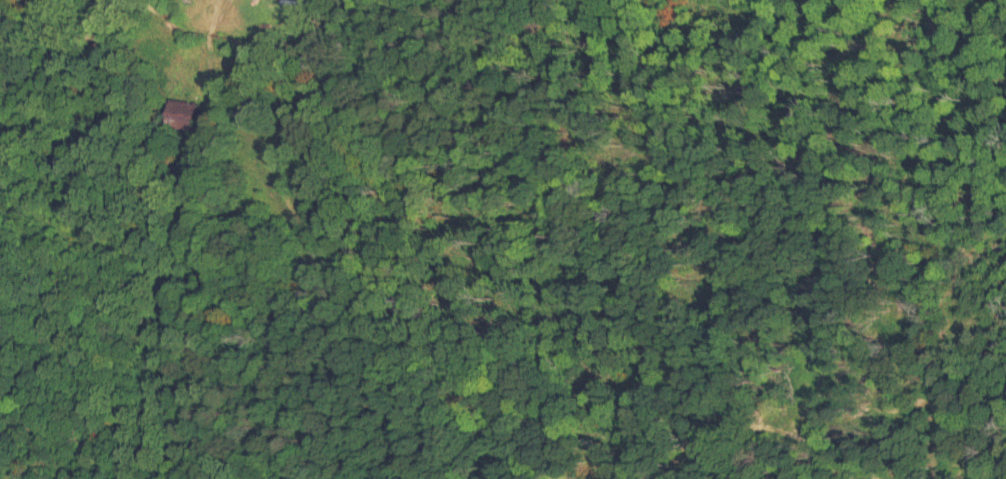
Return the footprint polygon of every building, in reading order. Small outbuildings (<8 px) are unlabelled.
[(203,104),(163,98),(159,125),(199,130),(203,104)]
